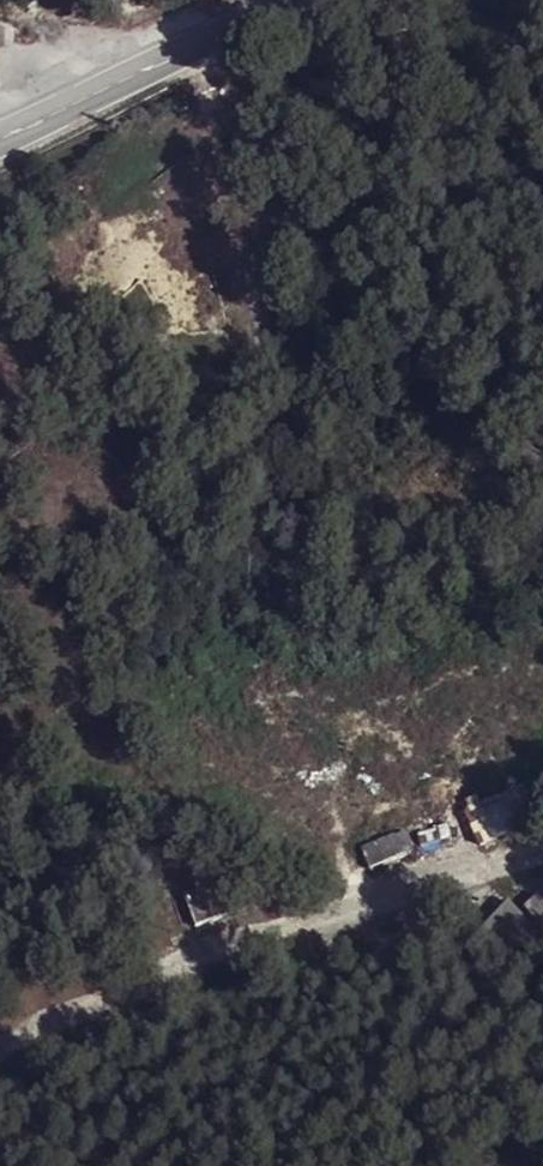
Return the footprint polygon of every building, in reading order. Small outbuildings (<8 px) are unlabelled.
[(535,10),(542,25),(542,5),(535,10)] [(532,823),(519,786),(473,803),(486,839),(532,823)] [(541,917),(521,910),(519,923),(538,930),(541,917)]
